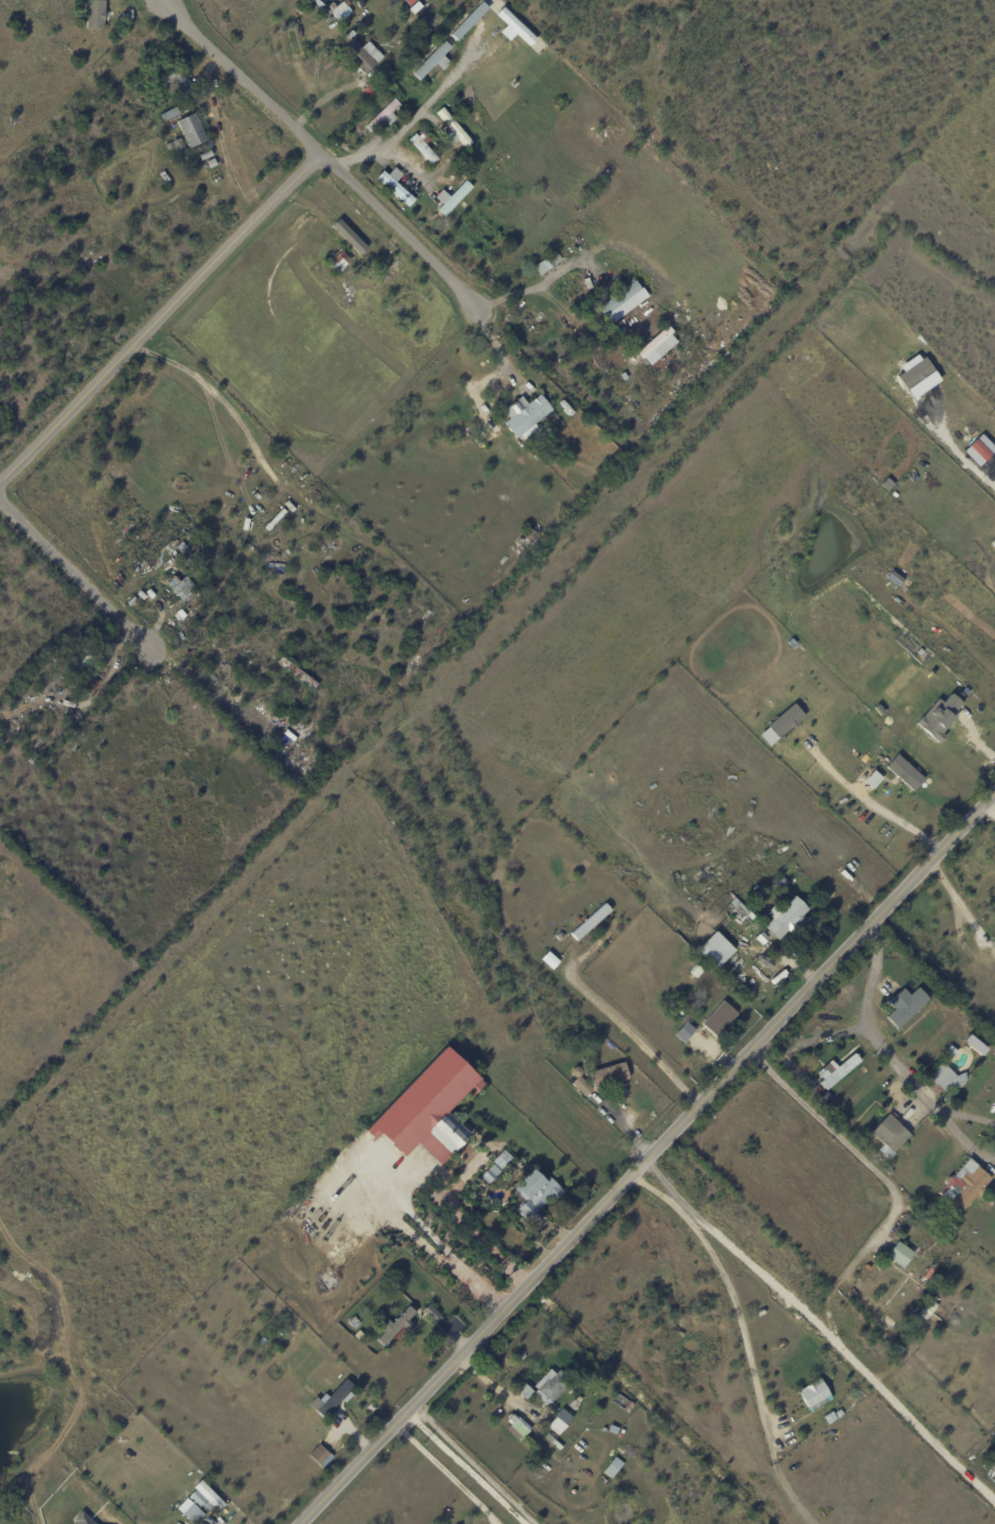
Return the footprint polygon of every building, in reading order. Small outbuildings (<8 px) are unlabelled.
[(87,28),(89,0),(106,0),(104,29),(87,28)] [(349,8),(337,17),(332,11),(345,1),(349,8)] [(410,9),(419,1),(424,7),(415,15),(410,9)] [(449,35),(456,42),(488,9),(481,2),(449,35)] [(506,25),(499,32),(509,41),(515,34),(528,47),(536,39),(501,7),(494,14),(506,25)] [(421,21),(416,26),(413,23),(418,18),(421,21)] [(412,33),(419,40),(414,45),(407,38),(412,33)] [(365,50),(378,63),(367,75),(345,53),(356,41),(365,50)] [(452,47),(444,56),(452,63),(444,71),(436,64),(420,80),(413,74),(446,41),(452,47)] [(78,53),(87,60),(84,64),(75,56),(78,53)] [(407,63),(401,70),(397,66),(404,59),(407,63)] [(189,81),(197,89),(184,101),(172,88),(173,87),(170,84),(166,87),(160,81),(176,65),(186,75),(185,76),(189,81)] [(390,69),(395,74),(386,83),(381,78),(390,69)] [(363,90),(370,84),(378,93),(371,100),(362,91),(363,90)] [(384,121),(372,133),(366,127),(396,98),(402,104),(393,113),(400,120),(393,128),(385,120),(384,121)] [(179,114),(176,107),(158,114),(161,122),(179,114)] [(449,114),(473,143),(467,148),(459,139),(452,146),(445,138),(453,131),(437,113),(443,108),(449,114)] [(186,141),(177,121),(195,113),(207,140),(189,148),(186,141)] [(427,158),(410,140),(416,134),(439,159),(433,165),(427,158)] [(212,152),(213,155),(202,161),(199,154),(210,149),(212,152)] [(216,160),(218,165),(211,168),(207,162),(215,158),(216,160)] [(403,176),(397,183),(416,200),(410,207),(378,179),(384,172),(389,176),(396,168),(404,175),(403,176)] [(164,171),(172,181),(168,184),(160,174),(164,171)] [(468,182),(473,187),(445,217),(438,210),(443,205),(435,198),(443,190),(450,197),(466,180),(468,182)] [(359,255),(366,247),(338,219),(330,227),(359,255)] [(326,263),(344,246),(354,258),(345,267),(346,268),(339,275),(333,268),(332,269),(326,263)] [(394,253),(400,259),(395,265),(396,267),(393,271),(384,263),(388,259),(386,258),(388,257),(389,258),(394,253)] [(535,267),(549,257),(555,266),(541,276),(535,267)] [(370,274),(377,282),(372,286),(370,283),(366,287),(361,281),(370,274)] [(648,298),(636,281),(598,307),(610,324),(648,298)] [(609,344),(587,311),(593,306),(596,311),(604,305),(609,312),(601,318),(615,339),(609,344)] [(650,367),(678,341),(665,326),(637,352),(650,367)] [(899,366),(903,372),(896,376),(912,399),(939,380),(919,352),(899,366)] [(615,385),(619,388),(614,393),(611,390),(615,385)] [(553,411),(517,439),(505,423),(541,395),(553,411)] [(981,433),(963,451),(978,467),(994,451),(994,448),(981,433)] [(265,528),(283,509),(287,513),(272,528),(273,528),(270,531),(270,530),(269,532),(265,528)] [(228,515),(233,520),(230,523),(225,519),(228,515)] [(530,528),(538,534),(532,543),(523,536),(530,527),(530,528)] [(187,530),(196,540),(181,553),(172,543),(187,530)] [(129,544),(138,537),(141,541),(133,548),(129,544)] [(191,564),(200,577),(196,581),(187,567),(191,564)] [(192,583),(187,587),(194,596),(183,606),(175,596),(178,594),(175,591),(174,593),(172,589),(167,583),(175,576),(180,583),(187,577),(192,583)] [(915,724),(935,740),(964,705),(950,693),(942,702),(937,698),(915,724)] [(758,734),(769,746),(805,716),(794,703),(758,734)] [(77,712),(82,717),(73,726),(68,721),(77,712)] [(282,729),(290,733),(288,737),(281,734),(282,729)] [(913,791),(924,779),(897,754),(886,766),(913,791)] [(704,820),(716,825),(714,829),(702,825),(704,820)] [(699,835),(710,840),(708,844),(697,839),(699,835)] [(778,873),(772,879),(767,875),(773,869),(778,873)] [(784,877),(790,881),(786,886),(781,881),(784,877)] [(802,923),(792,933),(789,930),(779,940),(776,936),(774,939),(766,930),(768,928),(766,926),(775,917),(769,912),(776,905),(781,911),(796,896),(810,910),(804,916),(806,919),(802,923)] [(763,924),(752,935),(731,915),(727,919),(721,913),(736,897),(764,924),(763,924)] [(603,919),(578,941),(572,935),(606,904),(612,911),(603,919)] [(735,949),(714,930),(695,950),(716,969),(735,949)] [(561,932),(565,937),(560,942),(556,938),(557,937),(556,936),(561,932)] [(692,952),(702,960),(690,974),(685,970),(689,965),(685,961),(692,952)] [(930,1011),(904,1034),(901,1031),(900,1032),(898,1030),(899,1029),(888,1018),(896,1010),(890,1002),(905,988),(911,995),(920,987),(931,1000),(927,1004),(932,1009),(930,1011)] [(731,1011),(713,1035),(696,1021),(704,1010),(709,1014),(719,1002),(731,1011)] [(695,1029),(686,1021),(674,1034),(683,1042),(695,1029)] [(980,1055),(986,1048),(967,1033),(962,1040),(980,1055)] [(718,1045),(707,1057),(698,1049),(712,1035),(720,1043),(718,1045)] [(471,1094),(466,1089),(447,1109),(470,1130),(462,1139),(463,1140),(461,1143),(460,1142),(442,1163),(418,1140),(405,1153),(381,1130),(375,1136),(366,1128),(446,1042),(461,1056),(463,1054),(466,1057),(465,1059),(480,1074),(478,1076),(485,1082),(473,1095),(471,1094)] [(957,1050),(959,1052),(949,1063),(942,1057),(952,1045),(957,1050)] [(862,1060),(827,1090),(821,1082),(824,1079),(818,1072),(833,1059),(839,1067),(856,1052),(862,1060)] [(625,1080),(595,1089),(590,1073),(625,1062),(630,1078),(625,1080)] [(950,1069),(959,1078),(946,1091),(930,1076),(943,1062),(950,1069)] [(581,1077),(594,1089),(587,1097),(572,1084),(578,1077),(574,1077),(572,1073),(574,1069),(577,1067),(581,1069),(583,1072),(582,1076),(581,1077)] [(817,1101),(827,1091),(833,1098),(827,1104),(826,1103),(823,1107),(817,1101)] [(892,1116),(902,1124),(901,1125),(912,1134),(895,1153),(896,1154),(891,1160),(884,1154),(889,1148),(872,1133),(890,1114),(892,1116)] [(513,1157),(502,1169),(493,1161),(505,1149),(513,1157)] [(490,1183),(482,1175),(494,1163),(502,1171),(490,1183)] [(538,1209),(534,1213),(536,1214),(532,1218),(530,1216),(526,1220),(516,1209),(526,1199),(515,1188),(518,1185),(515,1183),(533,1165),(546,1178),(550,1175),(565,1190),(554,1201),(550,1197),(548,1199),(549,1200),(546,1203),(545,1202),(544,1204),(541,1207),(541,1206),(538,1209)] [(894,1172),(890,1175),(883,1168),(887,1165),(894,1172)] [(979,1168),(991,1179),(961,1214),(948,1203),(963,1186),(957,1181),(965,1172),(971,1177),(979,1168)] [(931,1223),(926,1228),(917,1219),(922,1214),(931,1223)] [(957,1221),(962,1225),(958,1229),(954,1225),(957,1221)] [(951,1239),(945,1250),(934,1243),(941,1233),(951,1239)] [(914,1274),(905,1268),(904,1269),(888,1258),(899,1242),(932,1265),(922,1280),(914,1274)] [(932,1300),(940,1306),(927,1321),(919,1315),(932,1300)] [(440,1315),(434,1321),(422,1310),(429,1303),(441,1314),(440,1315)] [(412,1325),(408,1329),(403,1325),(385,1346),(378,1340),(384,1332),(381,1328),(388,1320),(392,1323),(409,1305),(416,1312),(408,1320),(412,1324),(412,1325)] [(888,1315),(899,1324),(893,1331),(882,1322),(888,1315)] [(355,1317),(361,1323),(356,1328),(350,1322),(355,1317)] [(900,1355),(895,1350),(900,1345),(905,1350),(900,1355)] [(560,1369),(573,1381),(553,1402),(552,1401),(548,1405),(535,1393),(539,1389),(535,1385),(551,1368),(557,1373),(560,1369)] [(314,1387),(322,1378),(330,1385),(322,1395),(314,1387)] [(857,1378),(864,1386),(855,1392),(849,1385),(857,1378)] [(349,1392),(324,1418),(318,1411),(325,1404),(319,1398),(321,1396),(322,1398),(326,1394),(330,1398),(347,1380),(354,1387),(349,1392)] [(527,1399),(517,1390),(524,1382),(534,1391),(527,1399)] [(824,1405),(812,1413),(801,1395),(809,1390),(807,1387),(814,1383),(816,1386),(823,1382),(831,1396),(828,1398),(830,1402),(824,1405)] [(578,1407),(576,1410),(569,1405),(574,1399),(575,1401),(579,1396),(583,1399),(579,1403),(580,1404),(578,1407)] [(625,1409),(630,1400),(635,1403),(629,1413),(624,1410),(625,1409)] [(553,1435),(555,1432),(549,1427),(563,1408),(574,1417),(560,1435),(560,1436),(558,1439),(553,1435)] [(519,1416),(532,1428),(521,1440),(508,1429),(512,1424),(508,1420),(513,1413),(518,1418),(519,1416)] [(305,1420),(314,1429),(310,1434),(301,1426),(305,1420)] [(320,1443),(330,1454),(321,1463),(325,1467),(323,1468),(309,1454),(320,1443)] [(987,1461),(994,1455),(994,1471),(987,1461)] [(616,1456),(624,1463),(613,1478),(604,1471),(616,1456)] [(204,1482),(226,1504),(219,1511),(216,1508),(211,1513),(203,1505),(201,1507),(190,1496),(197,1489),(194,1487),(201,1479),(204,1482)] [(206,1514),(197,1523),(180,1508),(189,1497),(206,1514)]
